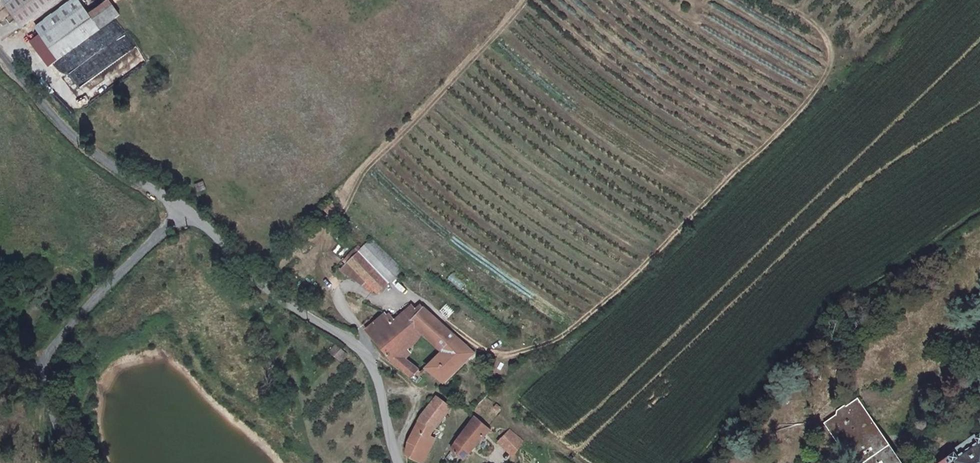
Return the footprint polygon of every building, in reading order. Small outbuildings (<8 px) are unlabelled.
[(52,0),(5,0),(21,21),(52,0)] [(85,8),(80,0),(73,0),(36,26),(44,36),(85,8)] [(58,58),(99,29),(85,8),(44,36),(58,58)] [(350,257),(347,260),(367,281),(362,285),(369,292),(373,289),(376,291),(400,267),(371,239),(358,249),(351,257),(350,257)] [(367,281),(347,260),(345,262),(339,268),(362,285),(367,281)] [(419,310),(410,304),(401,313),(422,331),(443,349),(458,335),(424,305),(419,310)] [(365,328),(378,346),(393,363),(406,373),(409,375),(416,366),(398,350),(416,338),(422,331),(401,313),(393,321),(383,312),(365,328)] [(442,381),(473,349),(458,335),(443,349),(426,365),(433,373),(442,381)] [(328,349),(337,357),(344,351),(335,342),(328,349)] [(435,394),(421,414),(434,425),(449,405),(435,394)] [(824,422),(853,462),(905,462),(904,461),(865,407),(867,405),(861,397),(858,399),(856,396),(842,405),(845,410),(837,416),(835,414),(824,422)] [(411,435),(410,442),(407,455),(420,462),(422,462),(434,440),(428,437),(434,425),(421,414),(416,424),(411,435)] [(490,426),(473,414),(461,433),(477,443),(490,426)] [(512,457),(525,442),(509,428),(496,442),(512,457)] [(975,436),(973,434),(953,447),(955,449),(948,453),(950,456),(940,462),(979,462),(979,432),(975,436)] [(477,443),(461,433),(450,449),(465,460),(468,457),(477,443)]
